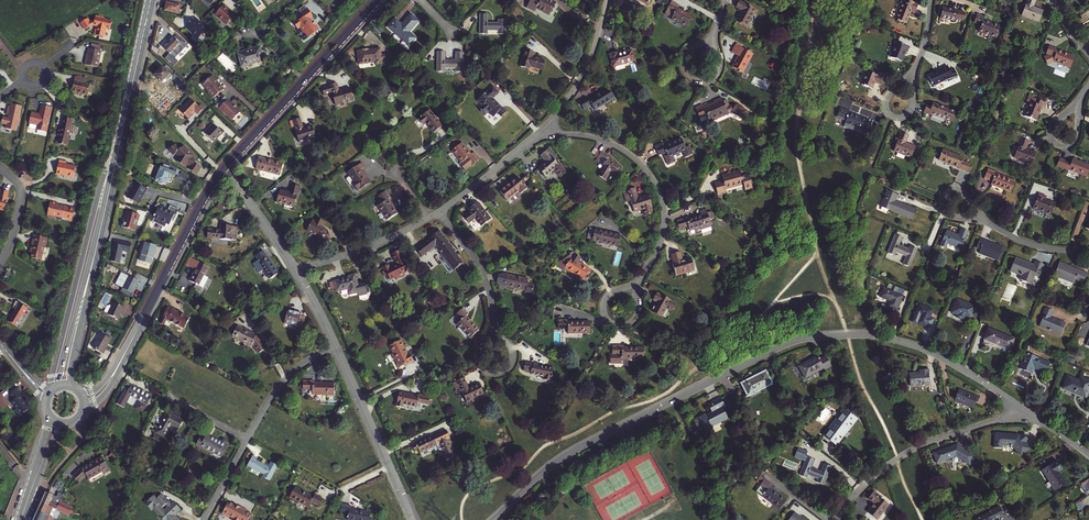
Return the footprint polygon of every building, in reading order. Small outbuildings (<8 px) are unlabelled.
[(178,14),(180,6),(178,5),(179,1),(174,0),(170,0),(169,3),(167,3),(165,11),(178,14)] [(537,9),(549,16),(556,3),(551,0),(531,0),(527,8),(535,12),(537,9)] [(906,0),(902,0),(901,3),(903,4),(896,20),(907,24),(909,18),(908,18),(910,12),(911,12),(915,14),(918,5),(906,0)] [(1022,16),(1039,22),(1043,11),(1033,7),(1036,0),(1028,0),(1022,16)] [(673,20),(686,27),(692,16),(677,8),(679,5),(671,1),(666,11),(667,11),(668,11),(674,14),(671,19),(673,20)] [(742,10),(736,21),(747,27),(754,14),(756,15),(758,11),(739,1),(736,7),(742,10)] [(230,10),(225,5),(216,15),(228,25),(231,21),(232,22),(236,17),(229,11),(230,10)] [(965,13),(942,8),(940,19),(956,21),(956,20),(963,21),(965,13)] [(313,17),(308,10),(300,14),(300,17),(293,21),(299,30),(301,29),(304,34),(305,34),(308,39),(320,31),(316,24),(312,23),(311,20),(313,17)] [(402,25),(395,19),(388,26),(402,39),(419,21),(411,14),(402,25)] [(480,14),(480,19),(480,33),(487,33),(487,30),(498,30),(498,34),(506,34),(506,20),(498,20),(498,23),(488,23),(488,14),(480,14)] [(985,17),(977,14),(974,23),(981,26),(979,32),(995,38),(999,26),(993,24),(993,25),(989,23),(989,22),(984,20),(985,17)] [(97,27),(95,34),(103,36),(104,32),(105,32),(106,27),(110,28),(111,20),(103,19),(104,17),(95,15),(94,20),(91,20),(89,21),(87,18),(80,23),(84,29),(89,26),(92,24),(96,25),(97,27)] [(202,24),(197,18),(187,27),(198,39),(202,35),(204,36),(209,32),(201,25),(202,24)] [(164,48),(175,58),(187,45),(177,35),(175,38),(174,37),(173,38),(172,38),(170,39),(171,41),(168,44),(166,44),(165,45),(165,47),(164,48)] [(910,48),(897,43),(891,58),(902,62),(906,52),(908,53),(910,48)] [(84,65),(96,68),(100,51),(99,51),(100,46),(90,44),(89,49),(88,49),(84,65)] [(753,54),(736,45),(732,52),(738,56),(732,67),(743,72),(753,54)] [(1058,50),(1049,47),(1046,55),(1054,58),(1053,62),(1070,68),(1074,57),(1058,51),(1058,50)] [(263,59),(259,48),(239,54),(242,66),(263,59)] [(375,64),(382,63),(382,60),(384,60),(385,66),(392,65),(391,55),(381,56),(380,48),(358,51),(359,64),(375,62),(375,64)] [(534,52),(525,49),(520,66),(529,69),(530,66),(541,70),(544,60),(533,56),(534,52)] [(610,55),(614,66),(635,60),(632,50),(617,54),(616,53),(610,55)] [(456,68),(456,71),(463,71),(463,52),(456,52),(456,60),(445,60),(445,52),(437,52),(437,71),(445,71),(445,68),(456,68)] [(155,74),(163,81),(165,78),(168,81),(171,77),(182,88),(181,90),(183,93),(189,87),(166,65),(160,71),(159,70),(155,74)] [(948,67),(928,76),(933,87),(953,78),(953,79),(958,77),(954,69),(950,71),(948,67)] [(879,76),(866,71),(861,85),(872,89),(875,83),(881,86),(884,78),(879,76)] [(76,94),(76,92),(86,95),(87,91),(92,92),(93,86),(89,85),(89,84),(85,83),(86,79),(75,76),(71,93),(76,94)] [(208,92),(212,99),(224,91),(219,85),(217,82),(218,82),(214,77),(203,84),(205,87),(207,87),(209,91),(208,92)] [(679,79),(676,84),(681,87),(684,82),(679,79)] [(353,99),(350,88),(339,91),(337,83),(323,88),(325,95),(332,93),(336,105),(353,99)] [(493,117),(502,108),(492,98),(498,93),(493,86),(478,100),(493,117)] [(613,99),(606,89),(588,100),(587,98),(579,102),(583,109),(591,105),(594,110),(613,99)] [(709,104),(703,107),(703,105),(696,109),(699,116),(706,113),(707,115),(708,118),(708,119),(708,120),(709,120),(710,122),(717,119),(716,117),(728,112),(728,114),(731,112),(736,115),(737,114),(742,116),(746,110),(735,105),(734,106),(731,105),(729,105),(727,100),(723,102),(721,97),(713,101),(714,103),(709,105),(709,104)] [(203,109),(200,105),(199,106),(191,99),(180,110),(188,118),(195,111),(198,114),(203,109)] [(234,104),(228,99),(218,109),(224,114),(225,114),(232,120),(240,112),(236,108),(236,107),(235,108),(233,106),(234,104)] [(1037,105),(1030,102),(1025,117),(1036,121),(1042,107),(1045,108),(1046,104),(1039,100),(1037,105)] [(952,123),(956,112),(933,103),(932,107),(927,106),(924,112),(932,116),(932,115),(952,123)] [(6,125),(5,128),(16,131),(17,125),(18,125),(20,117),(19,117),(21,106),(10,104),(10,106),(8,106),(6,113),(9,114),(8,118),(3,117),(1,123),(6,125)] [(37,123),(36,129),(47,132),(48,124),(47,124),(50,107),(41,105),(39,115),(36,114),(36,113),(31,112),(29,123),(34,124),(34,123),(37,123)] [(865,132),(869,121),(850,113),(850,112),(840,108),(837,117),(846,121),(845,124),(844,125),(864,133),(865,132)] [(434,132),(442,125),(430,110),(419,119),(424,125),(426,123),(434,132)] [(57,145),(66,147),(70,133),(72,133),(73,126),(71,125),(72,120),(63,118),(61,130),(60,130),(58,137),(59,137),(57,145)] [(316,138),(312,126),(303,128),(300,118),(293,120),(300,143),(316,138)] [(221,131),(214,121),(204,127),(210,136),(216,132),(217,134),(221,131)] [(900,136),(894,151),(911,158),(915,147),(906,143),(909,135),(902,132),(900,136)] [(681,139),(674,141),(674,142),(671,144),(670,143),(664,146),(663,143),(655,146),(659,155),(665,152),(666,152),(667,154),(666,155),(664,156),(668,165),(675,162),(672,156),(683,151),(685,157),(693,154),(689,146),(685,148),(681,139)] [(1023,140),(1022,139),(1013,162),(1024,166),(1025,162),(1031,165),(1036,154),(1026,150),(1029,142),(1028,142),(1023,140)] [(462,143),(452,151),(462,162),(466,158),(471,165),(479,158),(474,152),(471,154),(462,143)] [(191,155),(183,145),(180,148),(175,144),(169,150),(173,155),(176,153),(179,156),(176,161),(184,167),(187,163),(189,165),(187,168),(196,174),(201,167),(191,161),(193,158),(190,157),(191,155)] [(546,161),(538,168),(545,177),(553,170),(560,177),(566,172),(559,164),(558,165),(554,159),(548,152),(546,150),(541,155),(546,161)] [(551,150),(548,152),(554,159),(557,157),(551,150)] [(959,168),(958,169),(969,173),(972,165),(962,161),(963,158),(943,150),(939,160),(959,168)] [(601,152),(598,151),(594,156),(604,163),(603,165),(604,166),(598,175),(605,180),(611,170),(615,173),(616,172),(618,174),(621,169),(619,167),(607,158),(608,156),(601,152)] [(256,169),(280,175),(283,164),(259,157),(256,169)] [(1073,159),(1071,163),(1060,159),(1056,166),(1068,171),(1068,170),(1086,177),(1088,170),(1088,166),(1073,159)] [(66,176),(66,177),(80,180),(82,168),(65,164),(66,162),(58,160),(55,174),(66,176)] [(365,167),(362,163),(347,173),(351,178),(352,177),(355,181),(353,183),(358,191),(371,183),(366,176),(365,177),(360,171),(365,167)] [(179,170),(171,164),(170,164),(169,167),(164,165),(163,168),(160,167),(155,181),(158,182),(160,184),(166,185),(167,181),(171,183),(174,175),(175,176),(176,175),(177,175),(179,170)] [(993,182),(991,185),(1011,193),(1015,182),(996,174),(996,173),(988,170),(985,179),(993,182)] [(714,183),(717,194),(727,192),(726,189),(743,184),(745,190),(753,188),(749,175),(742,177),(740,171),(729,175),(728,173),(722,175),(723,181),(714,183)] [(527,188),(518,176),(499,191),(507,200),(519,191),(520,193),(527,188)] [(130,198),(141,204),(144,199),(143,198),(145,195),(147,196),(150,190),(139,183),(130,198)] [(280,189),(278,197),(277,202),(294,207),(300,186),(292,184),(290,192),(280,189)] [(5,209),(6,204),(8,195),(7,195),(9,190),(1,188),(0,192),(0,208),(5,209)] [(634,212),(642,209),(644,215),(652,213),(650,206),(652,206),(648,195),(638,198),(635,188),(623,191),(627,202),(631,201),(634,212)] [(912,220),(916,210),(895,201),(898,195),(887,190),(880,207),(912,220)] [(383,202),(377,206),(387,220),(397,213),(388,199),(390,197),(386,191),(378,196),(383,202)] [(1039,194),(1033,209),(1051,216),(1056,204),(1045,200),(1047,197),(1039,194)] [(55,217),(61,219),(64,207),(56,205),(56,203),(50,201),(47,214),(55,215),(55,217)] [(225,204),(220,201),(217,206),(222,209),(225,204)] [(490,219),(478,203),(464,217),(468,222),(475,217),(481,225),(490,219)] [(464,216),(464,217),(478,203),(469,209),(470,211),(464,216)] [(155,215),(153,221),(165,227),(167,223),(170,224),(172,219),(174,220),(179,208),(170,204),(168,210),(164,208),(165,207),(160,204),(156,214),(155,214),(154,215),(155,215)] [(688,217),(677,221),(680,230),(689,227),(690,231),(694,229),(695,232),(700,231),(700,229),(711,225),(709,220),(714,219),(711,212),(707,213),(706,209),(699,212),(700,213),(701,213),(701,215),(700,215),(689,219),(688,217)] [(123,220),(121,226),(133,230),(137,220),(138,221),(140,214),(127,211),(125,220),(123,220)] [(326,233),(325,228),(321,227),(324,221),(316,217),(315,220),(312,219),(306,231),(316,235),(317,239),(316,241),(317,244),(330,240),(328,233),(326,233)] [(236,240),(237,227),(221,225),(220,230),(208,229),(207,238),(236,240)] [(618,246),(620,235),(595,229),(592,240),(618,246)] [(434,237),(441,233),(439,230),(425,241),(434,237)] [(948,244),(961,249),(967,232),(961,230),(958,237),(956,236),(957,235),(946,231),(942,242),(940,247),(946,249),(948,244)] [(422,257),(429,251),(426,247),(432,242),(435,246),(445,259),(447,258),(455,269),(463,263),(454,252),(455,251),(441,233),(434,237),(425,241),(416,249),(422,257)] [(31,258),(40,260),(44,246),(45,246),(47,238),(33,235),(29,253),(32,253),(31,258)] [(130,239),(118,235),(114,249),(126,253),(130,239)] [(909,250),(899,245),(903,238),(895,235),(888,253),(895,256),(896,253),(906,257),(903,264),(910,267),(917,250),(910,247),(909,250)] [(981,250),(979,253),(998,261),(1003,248),(984,240),(984,241),(980,240),(976,248),(981,250)] [(138,259),(151,263),(157,245),(144,241),(138,259)] [(426,247),(429,251),(435,246),(432,242),(426,247)] [(122,266),(126,254),(114,251),(111,264),(118,266),(119,265),(122,266)] [(255,266),(259,273),(263,270),(269,279),(278,273),(269,258),(268,258),(263,251),(255,256),(258,260),(260,263),(255,266)] [(389,280),(394,278),(395,280),(403,275),(402,274),(408,271),(406,266),(407,265),(403,258),(402,259),(401,259),(400,258),(401,258),(398,252),(390,254),(394,261),(395,261),(396,264),(395,266),(390,268),(388,268),(387,265),(381,268),(383,271),(381,272),(383,277),(386,275),(389,280)] [(672,263),(676,275),(694,270),(691,257),(682,260),(680,252),(672,254),(674,262),(672,263)] [(588,276),(591,270),(571,258),(572,257),(568,253),(558,262),(556,266),(564,270),(565,268),(580,277),(579,279),(585,283),(589,276),(588,276)] [(195,269),(189,280),(196,284),(198,285),(200,286),(209,267),(190,257),(186,265),(195,269)] [(447,258),(445,259),(454,270),(455,269),(447,258)] [(1029,265),(1029,264),(1015,258),(1010,271),(1021,276),(1019,280),(1031,285),(1035,276),(1039,277),(1044,265),(1035,262),(1034,265),(1032,265),(1031,266),(1029,265)] [(1078,270),(1060,263),(1054,276),(1073,284),(1075,280),(1083,283),(1087,275),(1078,271),(1078,270)] [(349,277),(334,281),(336,292),(347,289),(349,294),(357,292),(358,295),(367,293),(364,282),(357,284),(355,274),(348,275),(349,277)] [(499,289),(504,290),(505,286),(526,291),(526,292),(532,293),(533,286),(527,284),(528,279),(507,274),(504,274),(500,275),(498,283),(499,285),(500,285),(499,289)] [(132,292),(138,280),(127,275),(121,287),(132,292)] [(888,307),(897,311),(903,296),(884,288),(880,297),(890,301),(888,307)] [(675,303),(657,293),(653,300),(657,302),(654,307),(653,306),(652,309),(653,310),(652,311),(662,316),(666,308),(671,310),(675,303)] [(976,307),(957,299),(951,313),(958,315),(957,317),(963,320),(964,318),(965,317),(967,318),(966,319),(971,321),(976,307)] [(6,321),(15,326),(18,321),(21,321),(22,318),(21,316),(26,308),(14,301),(12,305),(15,307),(6,321)] [(118,318),(120,314),(122,310),(123,311),(125,307),(113,301),(107,313),(118,318)] [(926,328),(933,310),(919,305),(916,314),(920,316),(917,324),(926,328)] [(184,328),(189,317),(172,309),(168,307),(159,323),(164,325),(167,320),(184,328)] [(478,330),(472,323),(471,323),(469,321),(470,320),(466,316),(468,313),(463,307),(456,314),(461,320),(457,324),(469,338),(478,330)] [(1053,311),(1045,308),(1043,315),(1044,315),(1039,326),(1061,335),(1065,323),(1050,317),(1053,311)] [(301,314),(288,310),(285,323),(298,326),(298,327),(303,328),(305,318),(300,317),(301,314)] [(568,333),(590,333),(590,322),(570,321),(570,319),(558,319),(558,328),(568,329),(568,333)] [(256,335),(237,325),(232,336),(251,346),(252,345),(253,346),(257,352),(264,349),(258,338),(256,337),(256,335)] [(1014,339),(988,329),(984,339),(1010,350),(1014,339)] [(105,348),(111,339),(101,332),(92,346),(103,353),(106,349),(105,348)] [(408,353),(405,347),(401,339),(389,345),(393,353),(396,359),(394,360),(398,367),(404,364),(405,366),(414,362),(409,352),(408,353)] [(622,359),(644,359),(644,347),(623,347),(623,345),(612,345),(612,353),(612,355),(610,355),(610,363),(622,363),(622,359)] [(1054,365),(1025,353),(1019,368),(1031,373),(1035,365),(1040,367),(1039,370),(1045,373),(1047,370),(1051,372),(1054,365)] [(831,367),(826,357),(819,360),(817,357),(806,363),(806,364),(804,365),(803,364),(799,366),(805,379),(824,369),(824,370),(831,367)] [(533,363),(533,364),(525,362),(523,370),(531,372),(531,374),(543,376),(543,379),(550,380),(553,368),(538,365),(538,364),(533,363)] [(910,386),(929,385),(929,370),(920,370),(920,375),(918,375),(918,373),(909,374),(910,386)] [(765,373),(743,384),(748,395),(771,383),(765,373)] [(464,377),(453,382),(457,389),(458,389),(460,392),(462,392),(467,402),(471,400),(472,402),(485,396),(479,383),(469,388),(464,377)] [(1088,391),(1088,380),(1080,377),(1079,381),(1068,377),(1063,389),(1075,393),(1075,392),(1080,394),(1080,395),(1086,398),(1088,391)] [(314,381),(303,381),(303,390),(312,390),(312,391),(310,391),(310,395),(334,395),(334,383),(314,382),(314,381)] [(151,396),(131,385),(128,391),(124,389),(116,404),(124,408),(130,395),(141,401),(137,409),(143,412),(147,404),(151,396)] [(13,411),(18,417),(29,408),(25,403),(24,404),(22,401),(18,396),(19,395),(14,389),(7,394),(12,400),(9,402),(14,409),(13,411)] [(977,398),(959,390),(957,395),(954,401),(973,408),(977,398)] [(430,396),(419,394),(419,396),(399,392),(396,406),(403,408),(403,405),(417,408),(418,403),(428,405),(428,404),(430,396)] [(725,406),(721,398),(708,405),(712,413),(709,414),(710,416),(706,417),(704,414),(698,418),(706,433),(713,430),(712,429),(713,429),(712,427),(728,418),(722,407),(725,406)] [(837,418),(824,436),(831,441),(835,435),(841,439),(848,430),(845,428),(848,423),(851,426),(857,418),(844,409),(841,414),(838,419),(837,418)] [(162,421),(156,432),(165,437),(171,426),(178,430),(184,419),(177,415),(176,417),(167,411),(163,418),(164,419),(163,421),(162,421)] [(418,450),(420,453),(436,445),(438,448),(442,451),(447,460),(455,455),(447,439),(449,438),(445,430),(432,436),(432,435),(415,443),(416,444),(416,446),(413,448),(414,451),(418,450)] [(1002,435),(995,434),(994,448),(1002,449),(1002,445),(1012,446),(1021,456),(1030,448),(1025,443),(1028,440),(1023,433),(1019,436),(1018,435),(1002,434),(1002,435)] [(221,457),(229,443),(224,441),(223,443),(207,434),(205,439),(201,437),(196,445),(200,447),(201,446),(221,457)] [(831,441),(836,445),(841,439),(835,435),(831,441)] [(958,458),(969,465),(975,456),(957,444),(933,453),(937,463),(952,458),(952,460),(953,462),(956,462),(958,461),(958,458)] [(795,457),(805,460),(808,450),(798,447),(795,457)] [(80,468),(73,476),(78,482),(86,475),(87,478),(101,471),(103,474),(110,470),(102,456),(80,468)] [(269,481),(277,466),(271,463),(268,467),(255,460),(256,458),(252,456),(247,465),(264,474),(262,477),(269,481)] [(807,478),(808,475),(818,479),(817,482),(824,485),(831,468),(824,465),(821,472),(811,468),(814,460),(807,458),(800,475),(807,478)] [(1057,461),(1043,469),(1046,474),(1045,474),(1053,487),(1058,483),(1061,487),(1066,484),(1061,476),(1060,476),(1058,473),(1063,469),(1057,461)] [(1077,483),(1078,485),(1079,487),(1082,488),(1087,485),(1088,489),(1088,475),(1077,483)] [(66,484),(59,479),(54,487),(61,491),(66,484)] [(770,487),(772,485),(765,479),(760,485),(767,491),(763,496),(780,509),(787,500),(770,487)] [(1054,491),(1061,487),(1058,483),(1053,487),(1051,487),(1054,491)] [(313,497),(295,487),(289,497),(308,507),(311,502),(319,506),(323,499),(315,495),(313,497)] [(875,504),(868,513),(873,517),(875,514),(879,517),(889,505),(881,499),(882,497),(874,491),(868,499),(875,504)] [(45,492),(41,502),(56,509),(57,509),(60,502),(61,500),(52,496),(45,492)] [(152,510),(153,509),(159,515),(163,519),(178,519),(176,517),(175,518),(173,516),(180,509),(173,501),(172,503),(171,504),(168,501),(161,494),(157,498),(154,494),(150,499),(149,498),(144,502),(152,510)] [(229,498),(220,515),(220,516),(218,519),(234,519),(242,504),(229,498)] [(41,502),(37,511),(52,518),(56,509),(41,502)] [(57,509),(70,515),(73,507),(60,502),(57,509)] [(371,513),(350,508),(351,506),(342,503),(340,511),(348,513),(347,519),(349,519),(369,519),(371,513)] [(1003,515),(1000,507),(988,512),(989,513),(975,519),(993,519),(1003,515)] [(52,518),(37,511),(35,516),(33,519),(51,519),(52,518)]
